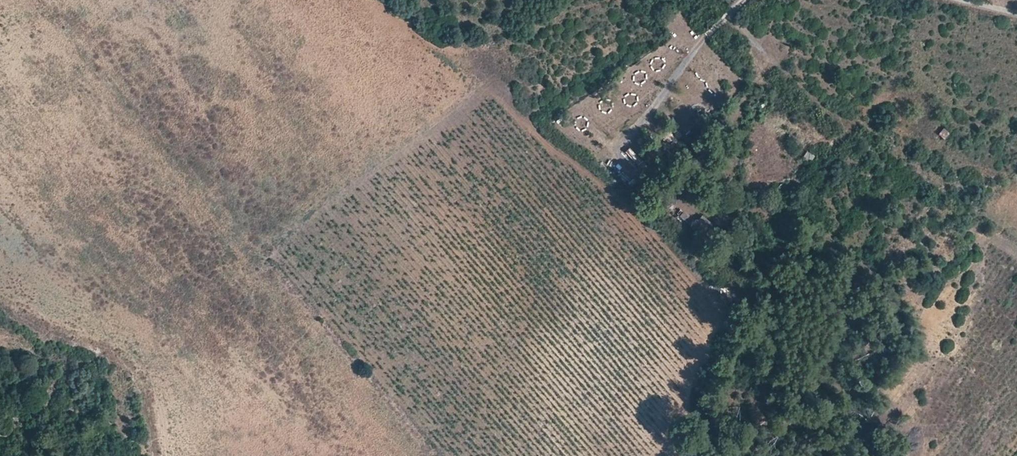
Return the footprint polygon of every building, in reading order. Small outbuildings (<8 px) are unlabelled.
[(934,139),(941,146),(949,135),(943,130),(934,139)] [(701,238),(708,230),(697,221),(690,228),(701,238)]
